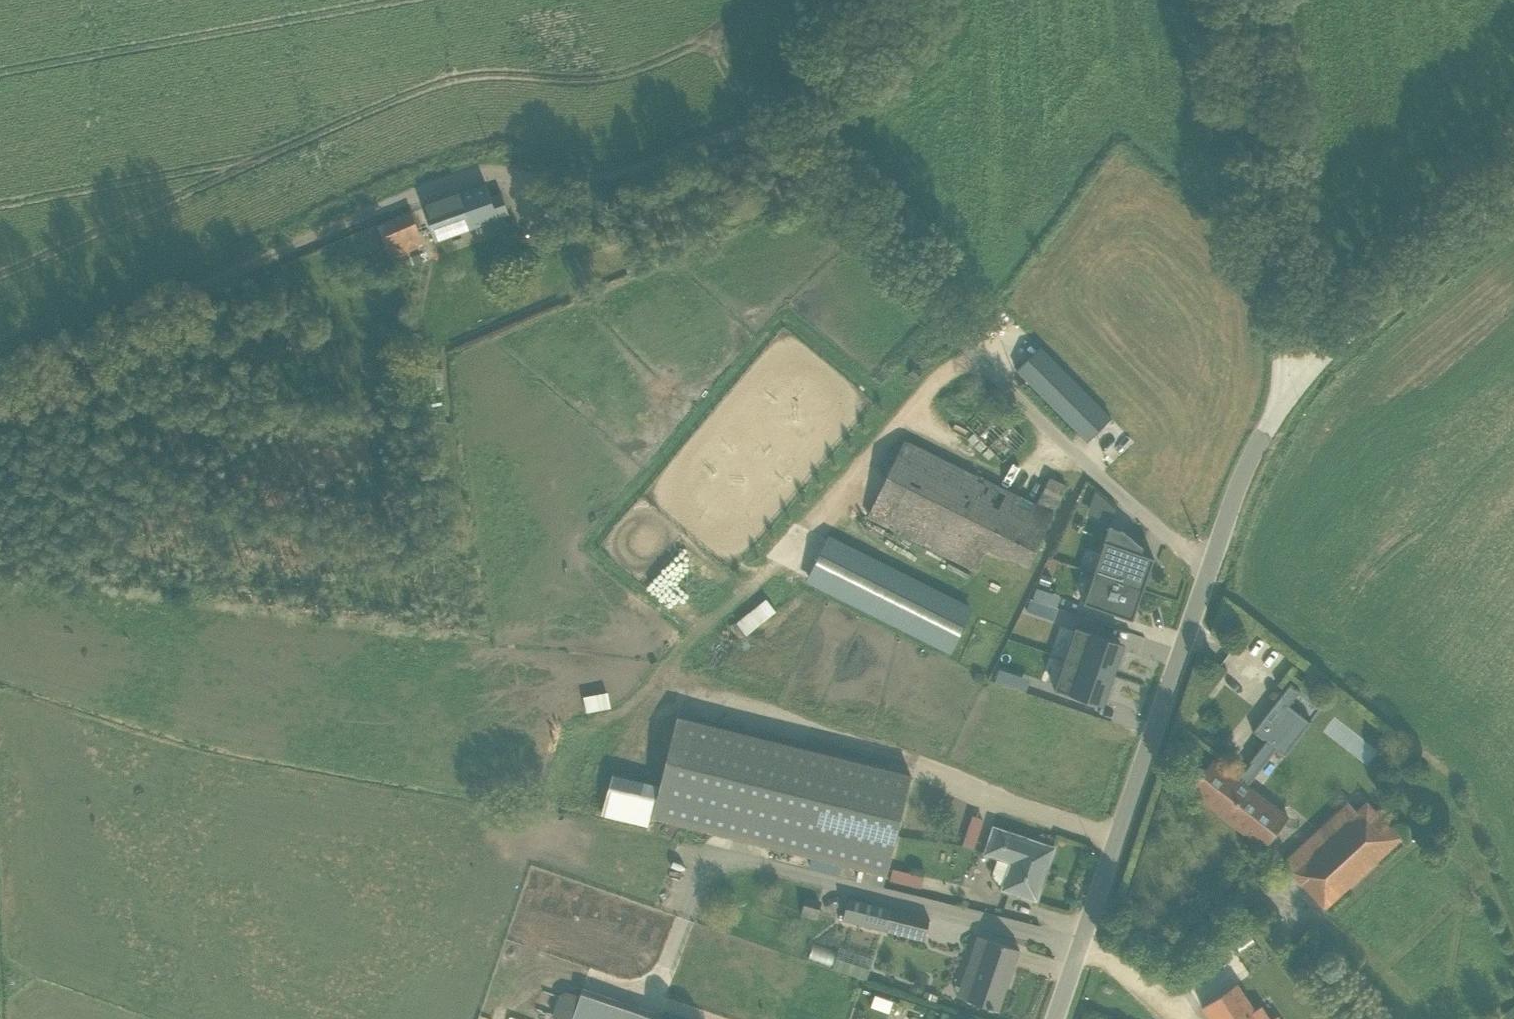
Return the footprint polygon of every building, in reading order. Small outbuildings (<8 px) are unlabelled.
[(489,197),(485,185),(422,208),(434,241),(508,216),(500,193),(489,197)] [(422,243),(410,214),(378,226),(389,255),(422,243)] [(1040,345),(1015,370),(1087,442),(1112,417),(1040,345)] [(985,551),(1023,569),(1064,487),(1049,480),(1035,508),(905,444),(869,518),(975,570),(985,551)] [(1094,571),(1142,587),(1152,558),(1140,554),(1142,547),(1122,530),(1109,526),(1094,571)] [(952,649),(973,606),(825,535),(804,578),(952,649)] [(1142,587),(1094,571),(1083,602),(1132,620),(1142,587)] [(1120,642),(1074,626),(1064,657),(1113,675),(1122,650),(1118,649),(1120,642)] [(1113,675),(1064,657),(1053,688),(1099,704),(1101,697),(1104,699),(1113,675)] [(1296,689),(1288,682),(1250,729),(1261,738),(1235,771),(1213,753),(1183,791),(1262,853),(1288,821),(1242,784),(1273,744),(1282,752),(1306,722),(1284,705),(1296,689)] [(884,873),(910,776),(675,714),(656,786),(611,774),(601,811),(646,823),(649,812),(884,873)] [(1311,735),(1323,737),(1327,721),(1315,718),(1311,735)] [(1282,861),(1326,909),(1402,840),(1366,801),(1355,811),(1347,801),(1282,861)] [(969,845),(973,813),(956,811),(952,842),(969,845)] [(1051,846),(992,824),(982,850),(1009,860),(1000,885),(1032,897),(1051,846)] [(807,911),(810,900),(792,896),(790,908),(807,911)] [(836,897),(831,919),(914,938),(919,915),(836,897)] [(1021,954),(978,939),(958,997),(1001,1011),(1021,954)] [(599,960),(615,962),(617,947),(601,945),(599,960)] [(476,991),(522,1004),(518,1018),(645,1018),(649,1006),(485,960),(476,991)] [(1259,966),(1200,1007),(1208,1018),(1275,1018),(1255,990),(1269,980),(1259,966)] [(767,1004),(689,983),(680,1016),(691,1018),(764,1018),(767,1004)]
